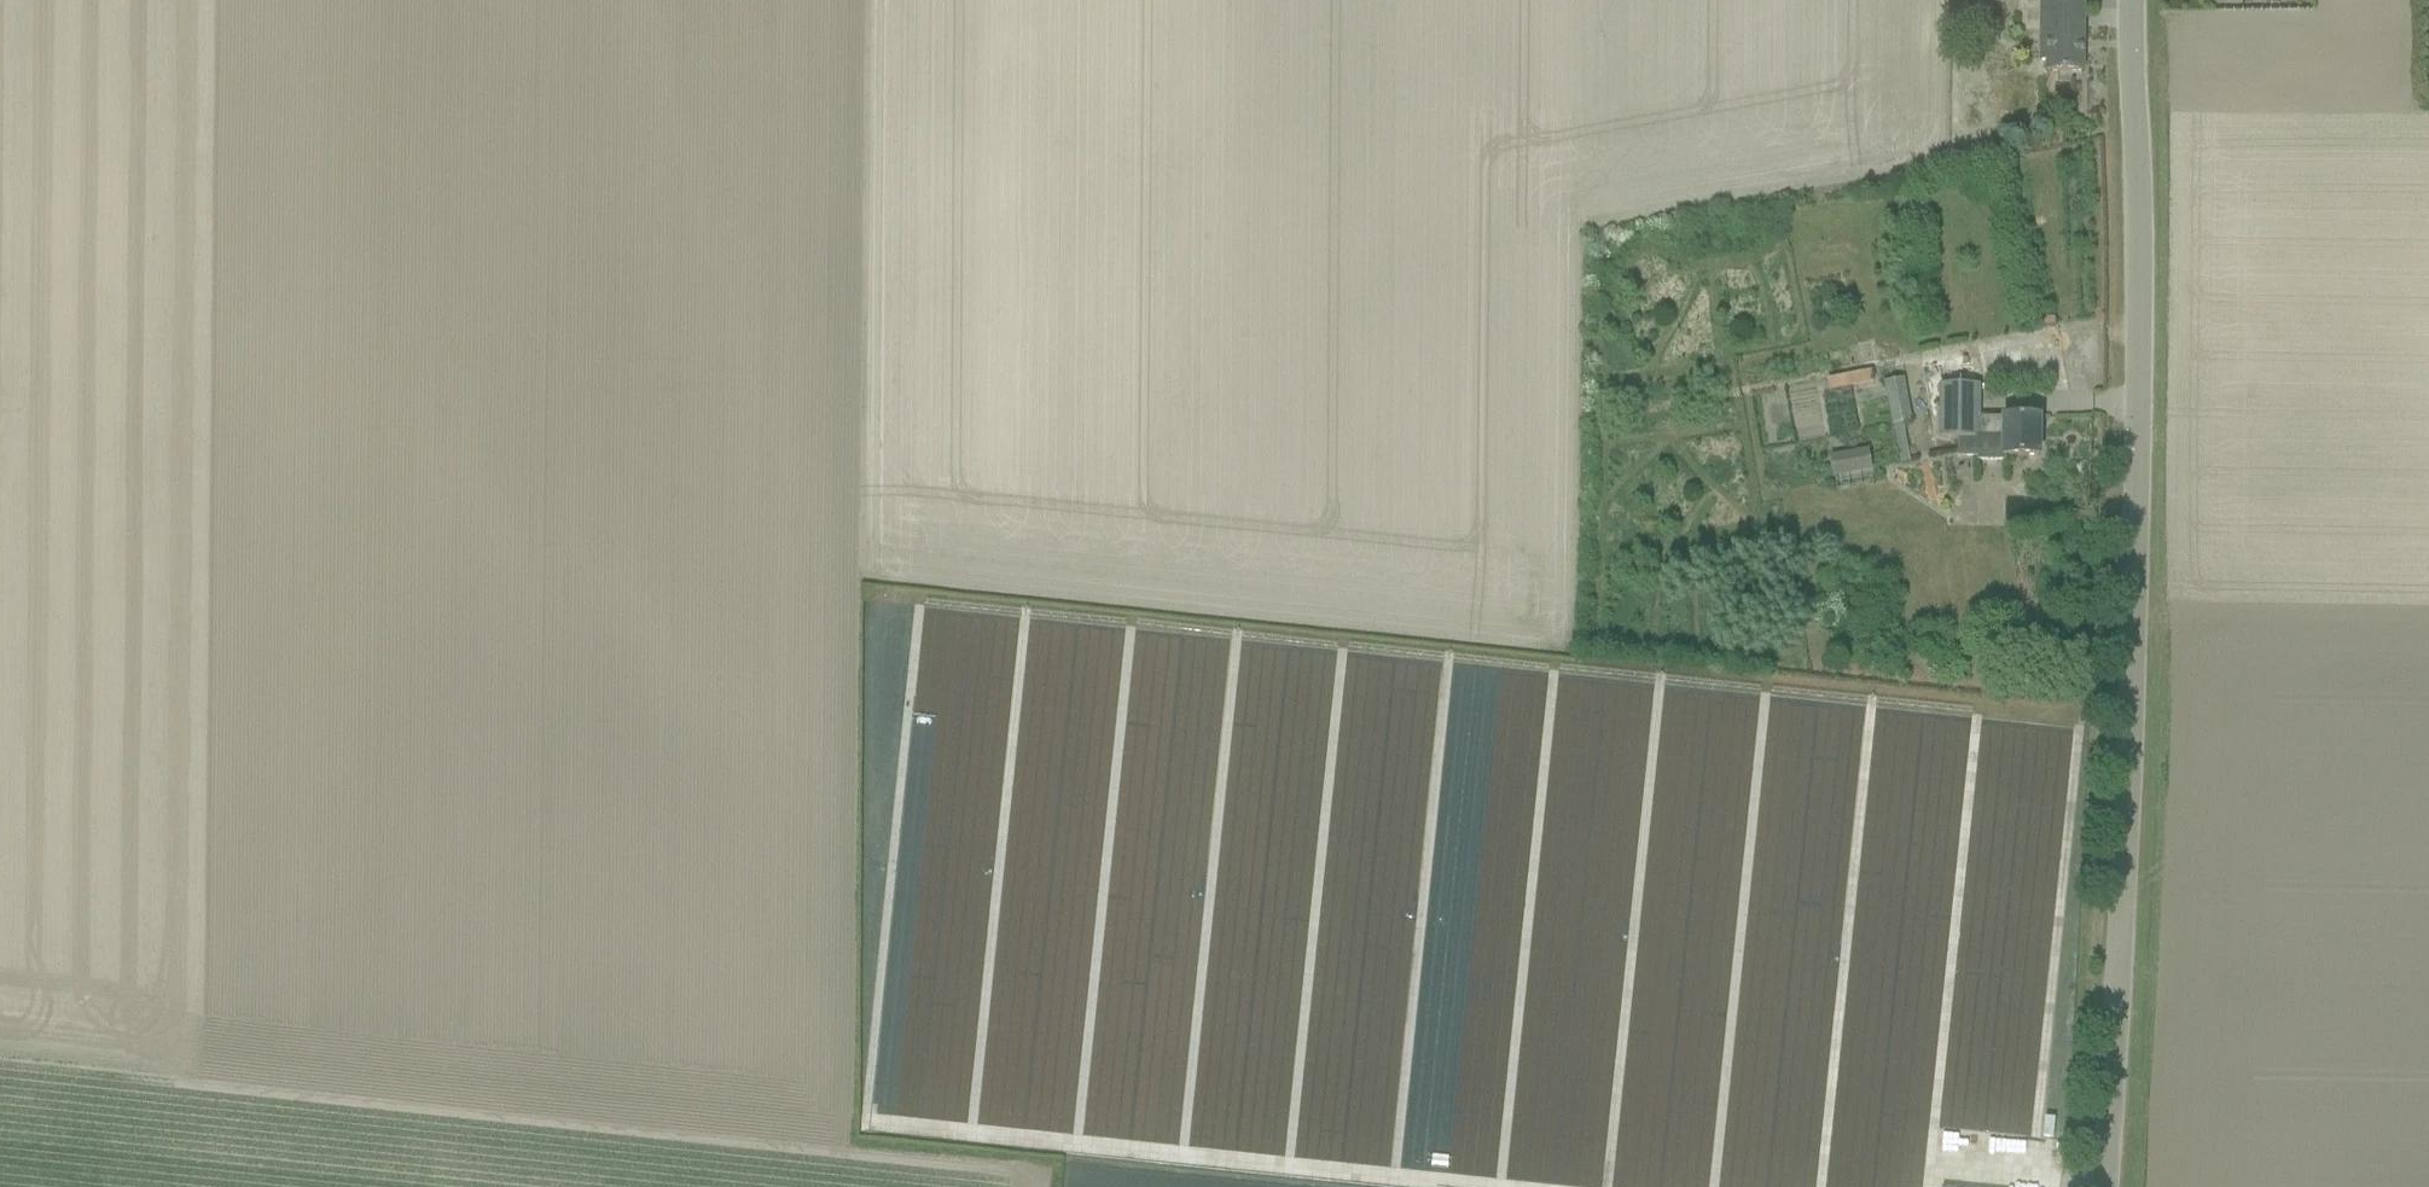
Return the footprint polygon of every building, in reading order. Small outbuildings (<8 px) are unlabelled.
[(2083,0),(2031,0),(2031,3),(2040,3),(2039,62),(2047,62),(2047,72),(2082,73),(2082,48),(2083,0)] [(2040,320),(2042,329),(2056,326),(2055,318),(2040,320)] [(1941,438),(1957,438),(1957,459),(1978,458),(1978,462),(2005,462),(2005,458),(2039,457),(2039,418),(1978,419),(1978,386),(1973,386),(1967,356),(1921,365),(1935,440),(1941,438)] [(1874,383),(1872,375),(1872,371),(1827,380),(1827,383),(1829,392),(1874,383)] [(1896,462),(1910,460),(1906,420),(1913,419),(1908,377),(1886,380),(1896,462)] [(1833,478),(1850,475),(1846,454),(1830,457),(1833,478)]
